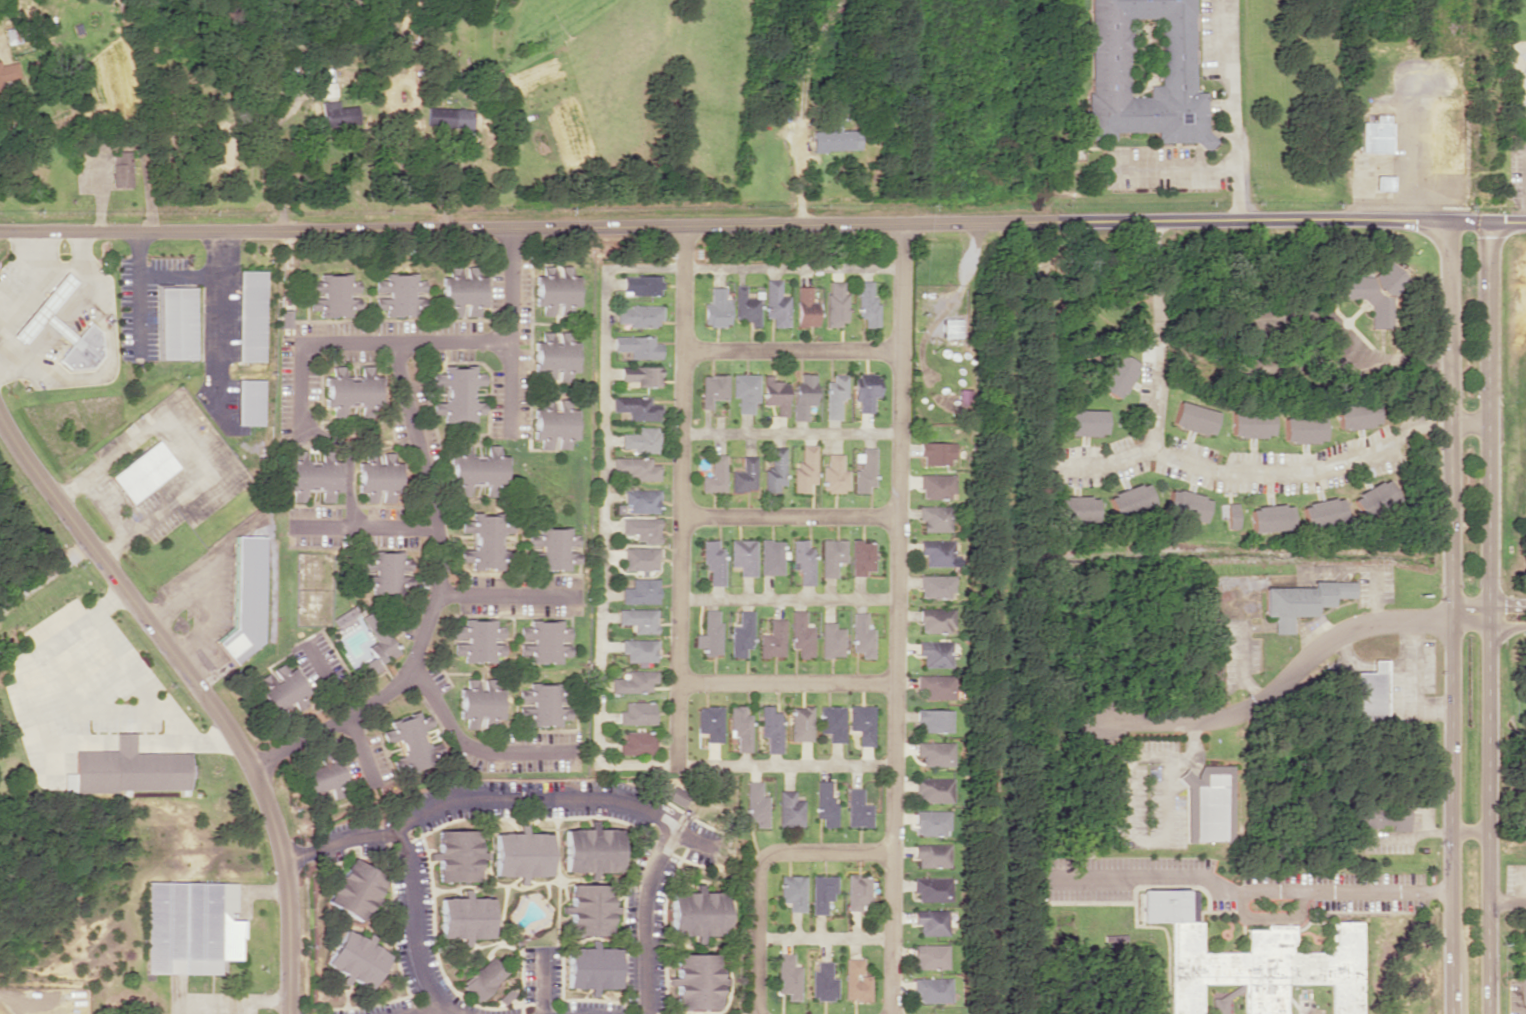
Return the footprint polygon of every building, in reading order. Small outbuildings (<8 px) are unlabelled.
[(1090,144),(1197,146),(1210,157),(1220,146),(1207,135),(1207,92),(1196,91),(1197,0),(1090,0),(1090,144)] [(0,62),(0,85),(2,84),(1,80),(20,77),(17,62),(0,64),(0,62)] [(321,101),(322,125),(358,124),(357,105),(338,106),(338,100),(321,101)] [(471,128),(472,109),(427,107),(426,126),(471,128)] [(858,150),(858,129),(839,130),(839,126),(812,127),(812,151),(858,150)] [(1364,126),(1364,158),(1393,159),(1392,126),(1364,126)] [(131,187),(131,150),(112,151),(112,187),(131,187)] [(1339,299),(1370,299),(1369,328),(1392,328),(1392,297),(1401,297),(1401,275),(1397,275),(1397,263),(1376,263),(1376,277),(1339,277),(1339,299)] [(575,275),(569,275),(569,265),(558,265),(558,278),(553,278),(553,266),(541,266),(540,275),(535,275),(535,305),(540,305),(540,315),(551,315),(551,302),(558,302),(558,313),(575,314),(575,275)] [(443,276),(443,316),(460,316),(460,303),(466,303),(466,316),(477,315),(477,306),(484,306),(484,275),(477,275),(477,266),(466,266),(466,278),(460,278),(460,267),(448,267),(448,276),(443,276)] [(266,270),(239,270),(238,361),(265,361),(266,270)] [(375,310),(386,311),(385,315),(415,315),(415,308),(424,308),(424,297),(413,297),(413,292),(424,292),(425,279),(415,279),(415,274),(385,273),(385,280),(375,280),(375,310)] [(359,309),(359,279),(350,279),(350,274),(319,274),(319,280),(312,280),(312,310),(319,310),(319,316),(350,316),(350,309),(359,309)] [(623,275),(624,295),(661,294),(660,275),(623,275)] [(789,295),(780,295),(780,279),(765,279),(765,317),(772,318),(772,326),(789,326),(789,295)] [(847,292),(844,292),(844,280),(826,280),(827,325),(847,324),(847,292)] [(875,281),(858,281),(858,317),(863,317),(864,327),(876,326),(875,281)] [(759,326),(760,292),(745,291),(745,285),(735,285),(734,320),(750,320),(750,326),(759,326)] [(197,358),(196,286),(161,287),(161,359),(197,358)] [(729,325),(729,298),(725,298),(725,286),(710,286),(710,303),(704,303),(703,325),(729,325)] [(814,286),(796,286),(797,326),(815,326),(814,286)] [(629,327),(657,327),(657,320),(663,320),(663,305),(617,305),(617,322),(629,322),(629,327)] [(292,309),(281,309),(281,327),(292,328),(292,309)] [(959,318),(942,319),(942,337),(959,337),(959,318)] [(108,338),(88,322),(75,338),(71,334),(66,339),(71,343),(61,355),(81,371),(108,338)] [(534,341),(533,371),(540,371),(540,380),(551,380),(551,369),(557,369),(557,381),(574,381),(575,341),(569,341),(570,332),(557,331),(557,344),(552,344),(552,332),(540,332),(540,341),(534,341)] [(615,350),(630,350),(630,359),(661,358),(661,342),(653,343),(653,335),(614,335),(615,350)] [(1138,363),(1116,351),(1096,387),(1119,399),(1138,363)] [(326,406),(333,406),(332,417),(345,417),(345,406),(362,406),(362,416),(371,416),(372,401),(379,401),(380,376),(372,376),(372,365),(361,365),(361,377),(344,377),(344,365),(332,365),(332,376),(326,376),(326,406)] [(472,365),(442,365),(443,373),(432,373),(432,386),(443,386),(444,402),(433,402),(433,414),(443,414),(443,421),(473,420),(473,414),(483,414),(483,401),(471,402),(471,385),(483,384),(483,372),(473,372),(472,365)] [(661,386),(660,365),(630,366),(630,372),(621,372),(621,380),(636,380),(636,386),(661,386)] [(738,412),(753,413),(753,402),(758,402),(758,374),(732,373),(732,397),(738,397),(738,412)] [(792,420),(807,420),(807,404),(814,404),(815,373),(799,373),(799,384),(793,384),(792,420)] [(702,409),(712,408),(712,399),(727,399),(727,374),(702,374),(702,409)] [(787,416),(787,381),(773,381),(774,375),(763,374),(762,404),(776,404),(776,415),(787,416)] [(839,419),(839,399),(846,399),(846,374),(832,374),(832,383),(825,383),(825,419),(839,419)] [(264,379),(237,379),(237,424),(264,425),(264,379)] [(872,396),(878,396),(878,386),(871,386),(871,380),(858,380),(859,386),(852,386),(853,402),(857,402),(857,412),(872,412),(872,396)] [(613,411),(629,411),(629,420),(660,421),(660,403),(651,403),(651,396),(613,395),(613,411)] [(574,409),(565,409),(564,399),(557,399),(557,411),(551,411),(551,400),(539,400),(540,408),(533,409),(533,439),(539,439),(539,449),(552,448),(552,449),(568,448),(568,439),(575,439),(574,409)] [(1375,400),(1335,406),(1338,430),(1379,424),(1375,400)] [(1211,435),(1217,411),(1177,401),(1171,425),(1211,435)] [(1105,410),(1064,408),(1063,434),(1104,435),(1105,410)] [(1230,413),(1230,437),(1271,436),(1271,412),(1230,413)] [(1323,416),(1282,417),(1283,442),(1323,441),(1323,416)] [(622,433),(622,448),(633,448),(633,453),(660,452),(659,426),(637,427),(638,433),(622,433)] [(179,467),(158,440),(109,476),(130,503),(179,467)] [(919,464),(952,465),(952,443),(920,441),(919,464)] [(816,444),(800,444),(799,466),(793,466),(792,492),(808,492),(809,483),(815,483),(816,444)] [(450,455),(451,483),(457,483),(457,495),(469,495),(469,485),(485,485),(485,496),(503,495),(502,455),(498,455),(498,445),(486,445),(486,456),(469,456),(469,445),(462,445),(462,455),(450,455)] [(785,447),(771,447),(770,468),(764,468),(763,492),(778,492),(778,485),(784,485),(785,447)] [(852,464),(853,492),(867,492),(867,485),(874,485),(874,447),(860,447),(860,453),(853,453),(853,464),(852,464)] [(340,461),(333,461),(333,451),(322,451),(322,462),(305,462),(305,450),(292,450),(292,460),(287,460),(287,490),(292,490),(292,501),(304,501),(304,490),(321,491),(321,501),(333,501),(333,491),(340,491),(340,461)] [(359,492),(364,492),(364,502),(376,502),(376,490),(381,490),(381,502),(398,502),(398,462),(395,462),(395,453),(365,453),(365,462),(359,462),(359,492)] [(841,453),(826,453),(826,465),(822,466),(822,492),(847,491),(847,470),(842,470),(841,453)] [(701,475),(701,492),(726,491),(725,454),(710,454),(711,475),(701,475)] [(730,490),(756,490),(755,456),(741,456),(742,470),(730,471),(730,490)] [(660,480),(660,464),(651,464),(651,457),(613,457),(613,477),(636,476),(636,480),(660,480)] [(919,499),(953,498),(953,473),(919,474),(919,499)] [(1350,495),(1360,516),(1397,499),(1387,478),(1350,495)] [(1114,518),(1153,506),(1146,482),(1107,494),(1114,518)] [(659,489),(623,489),(623,503),(629,503),(629,512),(659,513),(659,489)] [(1168,489),(1163,514),(1203,522),(1208,497),(1168,489)] [(1055,520),(1096,520),(1096,496),(1055,496),(1055,520)] [(1341,498),(1301,503),(1304,525),(1344,520),(1341,498)] [(1237,528),(1237,502),(1220,503),(1220,518),(1226,518),(1226,528),(1237,528)] [(1290,504),(1249,506),(1250,531),(1291,529),(1290,504)] [(919,531),(950,531),(949,505),(918,505),(919,531)] [(503,514),(471,514),(471,520),(461,520),(461,532),(472,532),(471,549),(460,549),(460,561),(471,561),(471,568),(501,568),(502,547),(499,547),(499,533),(511,533),(511,527),(503,526),(503,514)] [(659,543),(660,518),(621,517),(621,533),(635,533),(635,542),(659,543)] [(535,569),(567,569),(567,563),(577,563),(577,551),(565,551),(565,546),(577,546),(576,534),(568,534),(568,527),(538,528),(538,533),(527,534),(527,546),(535,546),(535,569)] [(265,536),(233,535),(232,564),(233,566),(233,587),(234,589),(233,628),(216,641),(233,664),(262,643),(265,536)] [(724,585),(722,547),(717,547),(717,539),(702,540),(702,569),(708,569),(708,585),(724,585)] [(738,575),(755,576),(755,539),(730,539),(729,566),(738,566),(738,575)] [(759,574),(782,574),(782,540),(760,539),(759,574)] [(792,569),(798,569),(798,585),(813,584),(812,546),(807,546),(807,539),(791,539),(792,569)] [(820,577),(835,577),(836,563),(845,563),(845,539),(820,539),(820,577)] [(924,566),(952,566),(953,540),(918,539),(918,554),(924,554),(924,566)] [(849,575),(864,576),(864,570),(873,570),(874,540),(850,540),(849,575)] [(624,570),(658,570),(658,547),(623,548),(624,570)] [(399,593),(400,570),(412,570),(412,558),(402,558),(402,552),(374,551),(374,563),(363,562),(362,587),(372,587),(372,593),(399,593)] [(919,597),(953,598),(953,575),(919,574),(919,597)] [(658,603),(658,578),(631,578),(631,587),(622,587),(621,603),(658,603)] [(1262,587),(1263,616),(1272,616),(1272,633),(1292,633),(1291,616),(1314,615),(1314,606),(1331,606),(1331,597),(1354,597),(1354,580),(1311,581),(1311,586),(1262,587)] [(358,611),(354,605),(332,618),(337,627),(353,619),(351,615),(358,611)] [(952,633),(953,608),(919,607),(918,632),(952,633)] [(656,608),(618,609),(619,624),(634,624),(634,633),(657,633),(656,608)] [(718,610),(704,609),(703,634),(695,634),(694,648),(704,648),(704,655),(721,655),(721,621),(718,621),(718,610)] [(730,657),(745,657),(745,648),(752,648),(752,610),(738,610),(738,626),(731,625),(730,657)] [(813,657),(813,626),(805,626),(804,610),(790,610),(790,648),(796,648),(797,657),(813,657)] [(866,612),(851,612),(850,651),(860,652),(860,657),(872,657),(873,628),(865,628),(866,612)] [(376,641),(365,647),(370,655),(362,660),(371,675),(383,667),(381,664),(399,652),(376,617),(365,624),(376,641)] [(759,632),(759,656),(783,657),(784,619),(769,618),(768,632),(759,632)] [(455,655),(463,655),(463,661),(494,661),(494,655),(504,655),(504,625),(495,625),(495,619),(464,619),(464,625),(455,625),(455,655)] [(570,656),(570,627),(560,627),(561,620),(530,620),(530,626),(521,626),(521,657),(529,657),(529,662),(560,662),(560,656),(570,656)] [(843,627),(834,627),(834,622),(821,621),(820,656),(842,657),(843,627)] [(657,639),(621,639),(621,653),(627,653),(627,661),(657,661),(657,639)] [(951,667),(951,641),(917,641),(916,655),(922,655),(922,667),(951,667)] [(1385,659),(1372,659),(1372,672),(1354,672),(1355,719),(1385,719),(1385,659)] [(272,713),(307,692),(292,667),(285,671),(281,663),(252,680),(272,713)] [(612,678),(612,693),(651,692),(651,683),(658,682),(657,670),(628,670),(628,678),(612,678)] [(954,698),(953,674),(916,675),(916,689),(923,689),(923,699),(954,698)] [(502,688),(492,688),(492,678),(484,678),(484,690),(478,690),(479,679),(466,678),(466,688),(460,688),(460,718),(466,718),(466,728),(478,729),(478,716),(501,717),(502,688)] [(561,683),(529,683),(529,688),(519,688),(519,702),(520,724),(559,724),(559,719),(569,719),(569,705),(562,705),(561,683)] [(655,702),(625,701),(625,711),(620,711),(620,724),(654,724),(655,702)] [(698,747),(706,747),(706,741),(722,741),(722,705),(697,706),(698,747)] [(736,736),(736,751),(750,752),(751,713),(745,713),(745,705),(729,705),(729,736),(736,736)] [(780,753),(781,712),(772,711),(772,705),(760,705),(760,737),(766,737),(766,753),(780,753)] [(844,705),(819,705),(818,732),(827,732),(827,742),(843,742),(844,705)] [(873,705),(848,705),(849,730),(857,730),(857,745),(873,745),(873,705)] [(790,706),(790,740),(811,741),(812,706),(790,706)] [(951,709),(915,709),(915,724),(919,724),(919,731),(951,732),(951,709)] [(444,761),(440,742),(426,745),(423,728),(433,726),(430,715),(419,717),(418,713),(389,718),(391,729),(382,731),(385,742),(397,740),(400,757),(392,758),(394,767),(406,764),(407,768),(444,761)] [(625,730),(625,739),(620,739),(620,754),(656,753),(655,729),(625,730)] [(74,750),(74,773),(63,773),(63,791),(190,790),(190,752),(135,752),(135,732),(116,732),(116,750),(74,750)] [(952,741),(915,742),(915,756),(922,756),(922,766),(953,765),(952,741)] [(339,759),(331,761),(328,751),(318,753),(321,764),(304,769),(311,793),(345,784),(339,759)] [(1189,844),(1229,844),(1229,772),(1202,771),(1197,782),(1187,773),(1177,781),(1188,794),(1189,844)] [(952,778),(916,777),(916,802),(952,802),(952,778)] [(768,796),(761,795),(761,781),(746,781),(745,820),(755,821),(754,827),(767,827),(768,796)] [(833,827),(834,781),(816,781),(815,817),(821,817),(821,827),(833,827)] [(666,797),(681,807),(688,796),(673,786),(666,797)] [(846,826),(871,826),(872,803),(861,803),(861,788),(847,788),(846,826)] [(803,800),(794,799),(794,790),(778,789),(778,826),(803,827),(803,800)] [(949,810),(914,810),(915,835),(949,834),(949,810)] [(550,833),(526,832),(526,823),(518,823),(518,832),(495,832),(494,876),(518,876),(518,884),(526,884),(526,876),(549,876),(550,833)] [(619,871),(619,828),(564,829),(564,872),(619,871)] [(438,881),(479,881),(478,860),(487,860),(486,851),(478,852),(478,829),(437,830),(438,881)] [(950,844),(915,844),(915,867),(949,867),(950,844)] [(328,905),(366,920),(386,872),(348,857),(328,905)] [(805,875),(780,875),(779,902),(788,903),(788,911),(804,912),(805,875)] [(811,914),(826,914),(827,900),(835,900),(835,875),(811,875),(811,914)] [(870,875),(847,875),(846,910),(860,910),(860,905),(870,905),(870,875)] [(950,902),(951,877),(913,877),(912,892),(918,892),(917,901),(950,902)] [(237,883),(147,882),(146,973),(219,973),(219,960),(242,960),(242,919),(230,919),(230,911),(237,911),(237,883)] [(610,935),(610,914),(618,914),(618,905),(610,905),(610,884),(570,884),(570,935),(610,935)] [(670,935),(694,935),(694,936),(725,936),(725,891),(699,891),(670,891),(670,935)] [(1365,925),(1364,1013),(1333,1013),(1332,988),(1290,991),(1291,1013),(1243,1013),(1244,990),(1204,988),(1203,1013),(1172,1013),(1171,928),(1145,927),(1144,891),(1192,892),(1191,925),(1203,925),(1204,955),(1249,955),(1248,932),(1268,933),(1268,929),(1297,929),(1296,955),(1331,956),(1330,925),(1365,925)] [(947,935),(948,910),(913,909),(913,924),(919,924),(919,934),(947,935)] [(389,953),(367,942),(368,939),(345,928),(326,965),(347,975),(346,977),(372,989),(389,953)] [(947,944),(913,945),(913,969),(947,969),(947,944)] [(567,948),(568,988),(593,988),(618,988),(618,947),(567,948)] [(719,953),(675,953),(675,1008),(720,1008),(720,978),(718,978),(719,953)] [(799,966),(791,966),(792,953),(777,953),(776,993),(786,993),(785,1000),(799,1000),(799,966)] [(477,1002),(508,973),(492,955),(460,984),(477,1002)] [(862,959),(844,958),(843,999),(869,1000),(870,975),(862,975),(862,959)] [(836,978),(830,977),(830,961),(815,961),(815,970),(810,970),(810,999),(836,1000),(836,978)] [(950,978),(911,978),(912,993),(917,993),(917,1002),(950,1001),(950,978)] [(1212,1013),(1226,1013),(1226,1001),(1211,1002),(1212,1013)]
